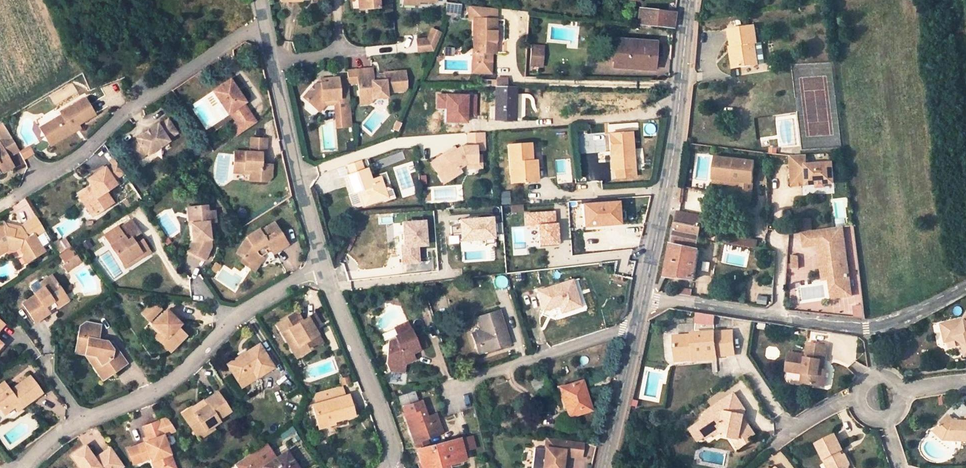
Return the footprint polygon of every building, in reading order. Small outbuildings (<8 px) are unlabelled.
[(359,8),(378,7),(378,0),(358,0),(359,8)] [(461,5),(446,3),(445,13),(460,14),(461,5)] [(496,9),(470,6),(469,19),(474,20),(496,20),(496,9)] [(638,25),(673,29),(675,13),(639,9),(638,25)] [(492,41),(496,41),(496,20),(474,20),(474,61),(492,62),(492,52),(492,41)] [(755,26),(731,30),(733,46),(733,47),(734,47),(737,68),(766,63),(763,41),(758,42),(755,26)] [(427,38),(417,38),(418,52),(434,51),(443,32),(432,28),(427,38)] [(654,68),(654,55),(652,55),(652,52),(652,50),(652,49),(652,47),(652,45),(652,42),(616,39),(614,65),(654,68)] [(536,46),(534,67),(544,67),(546,47),(536,46)] [(370,66),(370,56),(349,58),(350,68),(370,66)] [(492,62),(474,61),(474,71),(491,72),(492,62)] [(360,70),(347,71),(348,79),(348,83),(358,83),(359,104),(368,104),(373,98),(386,98),(386,93),(402,91),(405,88),(404,73),(383,74),(383,77),(384,82),(373,82),(372,78),(372,69),(360,70)] [(349,103),(348,83),(348,79),(337,80),(337,79),(320,80),(320,84),(314,85),(302,97),(313,108),(322,100),(338,99),(338,104),(349,103)] [(230,126),(237,136),(257,122),(244,103),(246,102),(231,80),(213,92),(228,114),(230,113),(236,122),(230,126)] [(515,120),(516,87),(496,87),(495,119),(515,120)] [(322,100),(313,108),(317,112),(324,104),(338,104),(338,99),(322,100)] [(68,133),(82,125),(92,119),(84,103),(59,117),(60,119),(43,129),(51,143),(68,134),(68,133)] [(350,113),(349,103),(338,104),(339,114),(350,113)] [(350,113),(339,114),(340,129),(351,128),(350,113)] [(158,125),(149,131),(160,147),(169,141),(168,139),(177,134),(169,120),(159,127),(158,125)] [(10,136),(3,122),(0,124),(0,141),(10,136)] [(68,133),(68,134),(70,137),(79,132),(78,132),(85,128),(82,125),(68,133)] [(148,155),(160,147),(149,131),(137,139),(138,141),(130,147),(138,160),(147,154),(148,155)] [(485,150),(484,133),(469,134),(470,147),(465,147),(458,151),(448,157),(447,154),(431,163),(437,172),(441,170),(447,181),(461,172),(458,168),(467,163),(476,163),(477,157),(477,150),(485,150)] [(613,153),(614,170),(633,169),(630,134),(608,136),(609,153),(613,153)] [(24,159),(10,136),(0,141),(0,148),(2,147),(13,166),(24,159)] [(233,174),(249,176),(248,184),(264,185),(270,180),(270,168),(260,167),(261,156),(265,156),(266,142),(251,141),(250,155),(235,153),(233,174)] [(527,162),(530,161),(529,145),(506,146),(509,183),(529,182),(527,162)] [(29,146),(20,152),(24,159),(33,154),(29,146)] [(0,167),(3,172),(13,166),(2,147),(0,148),(0,167)] [(448,157),(458,151),(457,148),(447,154),(448,157)] [(806,156),(791,157),(792,179),(807,178),(807,186),(834,184),(833,164),(807,166),(806,156)] [(476,163),(467,163),(466,169),(481,169),(482,157),(477,157),(476,163)] [(755,163),(716,158),(713,179),(738,182),(738,186),(736,203),(751,205),(753,184),(752,184),(755,163)] [(122,177),(125,174),(115,160),(112,162),(115,166),(122,177)] [(363,170),(359,161),(344,166),(347,175),(363,170)] [(527,162),(529,182),(537,181),(534,161),(530,161),(527,162)] [(101,175),(108,186),(122,177),(115,166),(101,175)] [(360,195),(364,205),(382,199),(379,190),(382,188),(379,176),(369,180),(365,169),(363,170),(347,175),(345,176),(350,193),(361,190),(363,194),(360,195)] [(437,172),(443,183),(447,181),(441,170),(437,172)] [(81,207),(90,219),(98,214),(108,207),(102,198),(111,191),(108,186),(101,175),(100,174),(82,185),(88,194),(82,198),(80,196),(72,201),(78,210),(81,207)] [(807,178),(792,179),(793,187),(807,186),(807,178)] [(350,193),(347,193),(351,206),(357,207),(364,205),(360,195),(363,194),(361,190),(350,193)] [(583,226),(618,224),(617,203),(582,205),(583,226)] [(78,210),(86,222),(90,219),(81,207),(78,210)] [(197,242),(193,242),(188,252),(205,261),(212,248),(211,234),(211,225),(215,224),(219,224),(218,214),(211,215),(211,208),(196,209),(197,225),(192,225),(192,235),(197,235),(197,242)] [(529,227),(540,226),(542,244),(559,243),(557,224),(556,224),(555,211),(528,214),(529,227)] [(702,216),(679,212),(677,220),(674,232),(698,236),(700,227),(699,227),(702,216)] [(461,220),(461,226),(451,227),(452,234),(462,233),(462,240),(496,237),(495,232),(502,232),(501,221),(494,222),(494,217),(461,220)] [(38,218),(20,229),(16,232),(4,230),(2,226),(0,223),(0,254),(3,252),(10,254),(15,251),(19,256),(23,257),(27,263),(45,251),(37,239),(46,232),(38,218)] [(813,218),(797,221),(798,232),(815,229),(813,218)] [(142,250),(145,256),(153,250),(144,237),(137,242),(134,237),(141,232),(132,220),(121,228),(126,235),(113,244),(125,262),(142,250)] [(403,222),(405,246),(402,246),(403,264),(420,262),(418,246),(428,245),(426,221),(403,222)] [(255,258),(258,260),(264,256),(263,254),(267,251),(271,257),(286,247),(273,225),(258,234),(256,232),(245,238),(247,241),(244,242),(234,256),(243,261),(251,266),(255,258)] [(841,226),(812,230),(815,245),(821,244),(824,263),(826,263),(831,297),(851,295),(841,226)] [(815,245),(812,230),(801,232),(803,246),(815,245)] [(698,236),(674,232),(665,276),(694,279),(699,251),(696,250),(698,236)] [(725,241),(757,247),(758,240),(726,234),(725,241)] [(58,241),(54,244),(60,255),(70,248),(66,241),(60,246),(58,241)] [(632,247),(596,251),(597,264),(615,262),(612,274),(625,277),(632,247)] [(70,248),(60,255),(66,264),(72,259),(76,257),(70,248)] [(142,250),(125,262),(129,268),(145,256),(142,250)] [(72,259),(76,265),(81,263),(76,257),(72,259)] [(253,275),(262,263),(258,260),(255,258),(251,266),(243,261),(239,266),(253,275)] [(76,265),(72,259),(66,264),(64,265),(68,271),(76,265)] [(218,269),(214,267),(210,273),(214,276),(218,269)] [(44,287),(36,292),(38,295),(24,304),(37,323),(50,314),(49,312),(46,307),(54,301),(55,303),(67,295),(59,284),(57,285),(51,278),(42,284),(44,287)] [(562,312),(579,306),(571,281),(538,291),(544,309),(560,304),(562,312)] [(42,284),(34,290),(36,292),(44,287),(42,284)] [(414,287),(419,300),(425,298),(421,285),(414,287)] [(680,295),(679,298),(692,300),(693,296),(693,291),(676,290),(676,294),(680,295)] [(46,307),(49,312),(57,306),(58,308),(70,300),(67,295),(55,303),(54,301),(46,307)] [(143,315),(154,326),(167,312),(157,302),(143,315)] [(488,328),(482,330),(472,334),(479,355),(511,344),(499,309),(477,317),(480,324),(486,322),(488,328)] [(167,339),(161,344),(170,353),(187,337),(178,329),(181,326),(167,312),(154,326),(162,333),(167,339)] [(713,324),(714,313),(694,313),(694,324),(713,324)] [(295,344),(302,357),(322,346),(312,330),(319,326),(313,318),(301,324),(296,316),(276,327),(288,348),(295,344)] [(944,326),(950,344),(961,341),(965,344),(965,319),(944,326)] [(400,334),(412,329),(409,320),(396,324),(400,334)] [(486,322),(480,324),(482,330),(488,328),(486,322)] [(114,352),(112,348),(109,345),(100,342),(103,329),(90,324),(84,329),(76,352),(85,354),(93,366),(105,369),(111,377),(129,364),(118,349),(114,352)] [(422,325),(412,329),(400,334),(396,336),(397,338),(389,342),(386,362),(390,372),(405,373),(406,365),(414,361),(417,351),(422,349),(418,342),(427,337),(422,325)] [(695,355),(695,360),(717,359),(717,356),(735,355),(734,332),(716,333),(716,331),(694,332),(694,335),(676,336),(677,355),(695,355)] [(162,333),(156,339),(161,344),(167,339),(162,333)] [(805,371),(812,373),(811,382),(828,384),(831,367),(822,366),(824,358),(826,358),(829,344),(810,341),(808,354),(791,351),(788,369),(805,371)] [(288,348),(295,360),(302,357),(295,344),(288,348)] [(252,374),(256,380),(273,370),(259,347),(227,367),(237,383),(252,374)] [(93,366),(104,381),(111,377),(105,369),(93,366)] [(805,371),(804,381),(811,382),(812,373),(805,371)] [(22,408),(43,394),(31,377),(11,391),(10,389),(3,393),(0,388),(0,408),(5,415),(15,408),(19,405),(22,408)] [(340,379),(342,388),(350,386),(348,377),(340,379)] [(545,389),(541,377),(530,381),(534,393),(545,389)] [(567,385),(560,388),(565,404),(567,403),(571,415),(590,409),(585,394),(588,394),(584,381),(567,385)] [(345,397),(342,388),(313,395),(315,404),(311,405),(316,423),(330,420),(331,422),(352,417),(346,397),(345,397)] [(398,396),(413,442),(425,438),(441,433),(436,419),(428,422),(427,416),(421,400),(417,401),(413,391),(398,396)] [(701,431),(705,429),(709,435),(717,431),(719,434),(724,430),(733,432),(733,436),(743,436),(752,444),(759,436),(757,433),(760,428),(752,421),(745,422),(749,408),(738,392),(707,412),(709,414),(704,417),(706,420),(693,428),(696,432),(700,429),(701,431)] [(207,405),(200,409),(212,426),(219,422),(217,419),(230,411),(217,393),(204,401),(207,405)] [(207,405),(204,401),(197,405),(200,409),(207,405)] [(208,429),(212,426),(200,409),(196,412),(193,408),(182,415),(194,432),(205,426),(208,429)] [(944,440),(965,441),(965,423),(957,423),(950,417),(939,429),(945,434),(944,440)] [(177,433),(167,418),(143,427),(147,438),(148,442),(145,444),(137,446),(142,461),(150,458),(151,462),(156,460),(159,467),(165,467),(173,465),(163,438),(177,433)] [(330,420),(316,423),(317,429),(332,426),(331,422),(330,420)] [(199,439),(214,430),(212,426),(208,429),(205,426),(194,432),(199,439)] [(700,429),(696,432),(701,441),(709,435),(705,429),(701,431),(700,429)] [(945,434),(939,429),(936,433),(944,440),(945,434)] [(830,467),(850,467),(851,467),(843,455),(842,455),(839,451),(840,450),(831,434),(812,447),(825,467),(828,467),(830,467)] [(733,436),(749,448),(752,444),(743,436),(733,436)] [(472,437),(460,440),(462,451),(474,447),(472,437)] [(431,447),(425,438),(413,442),(417,450),(431,447)] [(583,442),(553,438),(551,448),(545,448),(545,449),(543,467),(563,467),(564,455),(581,457),(583,442)] [(431,447),(417,450),(422,467),(440,467),(439,466),(448,464),(465,460),(462,451),(460,440),(459,439),(431,447)] [(265,443),(263,444),(245,457),(252,467),(265,467),(297,467),(286,452),(276,459),(265,443)] [(123,466),(112,450),(100,458),(102,461),(99,463),(88,448),(74,458),(81,467),(120,467),(123,466)] [(545,449),(534,448),(533,467),(543,467),(545,449)] [(238,462),(234,464),(238,467),(252,467),(245,457),(238,462)]
